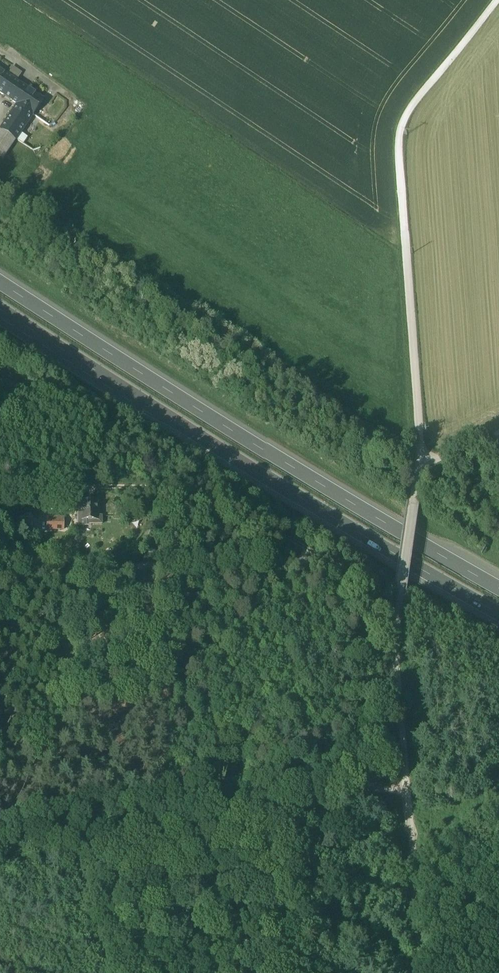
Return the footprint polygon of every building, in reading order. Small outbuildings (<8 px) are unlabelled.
[(6,75),(0,85),(0,93),(18,105),(28,90),(6,75)] [(18,105),(1,129),(16,140),(43,100),(28,90),(18,105)] [(0,131),(0,139),(11,147),(16,140),(1,129),(0,131)] [(0,139),(0,156),(3,158),(11,147),(0,139)] [(86,527),(86,525),(86,521),(97,521),(97,517),(97,503),(77,503),(77,527),(86,527)] [(102,517),(97,517),(97,521),(86,521),(86,525),(102,525),(102,517)] [(21,528),(29,529),(29,519),(21,518),(21,528)] [(47,530),(63,530),(63,519),(47,519),(47,530)]
